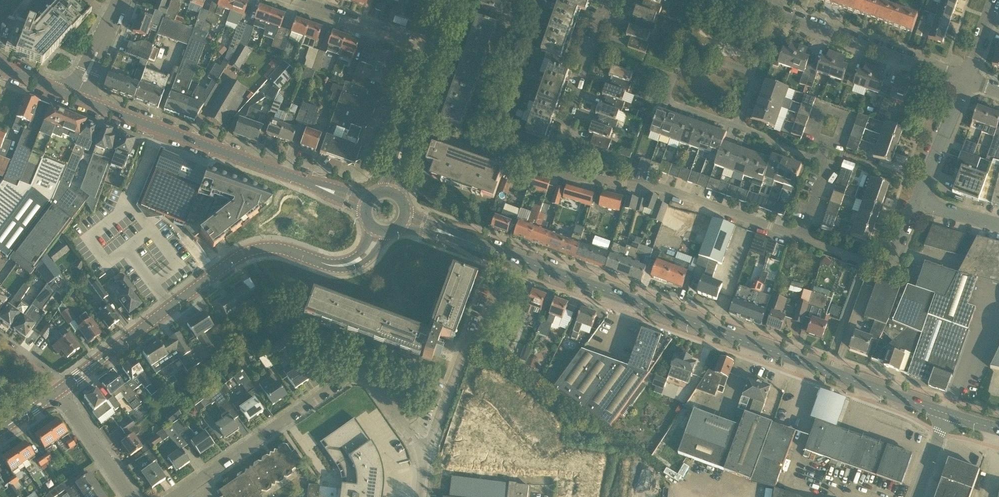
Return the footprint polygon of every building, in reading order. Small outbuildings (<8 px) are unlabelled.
[(76,29),(81,23),(78,20),(82,14),(86,18),(91,12),(78,0),(66,0),(37,32),(34,30),(33,30),(35,23),(29,20),(26,27),(25,31),(7,24),(1,32),(3,34),(0,37),(0,49),(30,61),(42,65),(59,46),(60,46),(61,45),(60,45),(65,40),(66,40),(71,34),(75,28),(76,29)] [(164,15),(166,16),(169,9),(164,8),(167,0),(157,0),(153,11),(155,11),(164,14),(164,15)] [(166,16),(165,19),(174,22),(181,3),(183,4),(185,0),(177,0),(177,1),(174,0),(172,0),(169,9),(166,16)] [(224,9),(230,12),(234,0),(220,0),(218,7),(215,14),(208,12),(204,24),(216,28),(219,17),(222,18),(224,9)] [(240,45),(246,26),(239,23),(242,16),(243,16),(248,2),(241,0),(234,0),(230,12),(226,23),(237,27),(231,42),(239,45),(240,45)] [(378,0),(375,10),(381,12),(385,0),(378,0)] [(399,4),(414,9),(417,0),(400,0),(399,4)] [(482,8),(502,15),(507,0),(485,0),(482,8)] [(566,5),(579,10),(583,11),(587,1),(584,0),(568,0),(566,5)] [(657,15),(659,15),(662,5),(661,5),(662,0),(645,0),(641,9),(657,15)] [(843,8),(846,0),(821,0),(820,0),(843,8)] [(851,11),(866,16),(872,0),(846,0),(843,8),(851,11)] [(895,8),(887,5),(872,0),(866,16),(889,25),(895,8)] [(940,4),(955,9),(958,0),(942,0),(940,4)] [(579,10),(566,5),(559,3),(555,12),(572,18),(576,9),(578,10),(579,10)] [(410,22),(414,9),(399,4),(395,17),(410,22)] [(940,4),(936,16),(951,21),(955,9),(940,4)] [(253,27),(265,31),(272,11),(259,6),(254,20),(256,20),(253,27)] [(635,28),(650,33),(652,34),(656,24),(654,24),(657,15),(641,9),(637,7),(633,17),(638,19),(635,28)] [(895,8),(889,25),(912,33),(919,17),(895,8)] [(204,24),(208,12),(201,9),(194,29),(202,32),(204,24)] [(153,16),(151,22),(160,26),(164,15),(164,14),(155,11),(153,16)] [(279,28),(280,28),(285,15),(272,11),(265,31),(276,35),(279,28)] [(1,32),(7,24),(10,19),(0,12),(0,32),(1,32)] [(555,12),(552,22),(569,28),(572,19),(575,20),(575,19),(572,18),(555,12)] [(138,17),(133,32),(146,37),(151,22),(153,16),(145,14),(143,19),(138,17)] [(922,16),(920,22),(926,25),(928,19),(922,16)] [(947,32),(951,21),(936,16),(932,27),(947,32)] [(178,43),(178,42),(184,26),(174,22),(165,19),(163,18),(157,35),(178,43)] [(283,39),(279,50),(280,50),(278,56),(287,59),(293,42),(301,45),(308,24),(296,19),(288,41),(283,39)] [(473,34),(472,34),(470,39),(471,39),(466,53),(485,60),(497,26),(478,19),(473,34)] [(569,28),(552,22),(548,31),(565,38),(569,29),(572,30),(572,29),(569,28)] [(308,24),(301,45),(309,48),(305,59),(307,59),(305,68),(312,70),(318,51),(313,49),(316,41),(317,42),(321,28),(308,24)] [(246,26),(240,45),(247,47),(254,28),(246,26)] [(630,26),(627,36),(631,38),(628,48),(645,54),(649,43),(647,43),(650,33),(635,28),(630,26)] [(947,32),(932,27),(928,39),(943,44),(947,32)] [(164,110),(184,118),(190,101),(185,99),(206,42),(205,40),(208,34),(202,32),(194,29),(179,69),(177,76),(172,88),(164,110)] [(548,31),(545,41),(562,47),(565,38),(548,31)] [(327,45),(328,46),(326,52),(339,56),(341,50),(345,37),(332,32),(327,45)] [(279,50),(283,39),(275,36),(271,47),(279,50)] [(341,50),(354,55),(359,42),(345,37),(341,50)] [(553,55),(551,60),(562,64),(564,59),(561,58),(562,58),(559,57),(562,47),(545,41),(541,51),(553,55)] [(239,45),(231,42),(225,60),(228,64),(234,54),(239,45)] [(380,51),(374,67),(392,73),(396,59),(387,56),(390,48),(376,43),(374,49),(380,51)] [(372,46),(365,44),(359,61),(366,64),(372,46)] [(779,64),(792,68),(799,46),(791,44),(788,52),(784,50),(782,55),(776,53),(772,65),(778,67),(779,64)] [(229,64),(239,70),(250,51),(251,49),(240,45),(229,64)] [(800,84),(806,86),(813,66),(807,64),(809,59),(804,57),(807,49),(799,46),(792,68),(804,72),(800,84)] [(140,47),(138,53),(149,57),(151,51),(140,47)] [(158,50),(153,48),(149,60),(154,62),(158,50)] [(325,54),(318,51),(312,70),(319,73),(325,54)] [(830,77),(838,55),(829,52),(827,60),(822,58),(819,68),(813,66),(806,86),(812,88),(818,73),(830,77)] [(136,59),(147,63),(149,57),(138,53),(136,59)] [(461,68),(460,68),(458,72),(459,72),(454,87),(473,94),(485,60),(466,53),(461,68)] [(846,58),(838,55),(830,77),(842,82),(841,85),(847,87),(852,74),(846,72),(847,67),(843,65),(846,58)] [(279,59),(270,70),(274,73),(284,62),(283,62),(284,61),(279,59)] [(562,64),(551,60),(546,75),(564,80),(567,71),(570,72),(561,69),(562,64)] [(284,62),(274,73),(267,80),(279,91),(296,73),(284,62)] [(358,65),(351,62),(347,73),(354,76),(358,65)] [(193,95),(190,101),(184,118),(194,121),(203,106),(224,70),(215,64),(207,78),(212,81),(205,91),(197,87),(193,95)] [(854,86),(866,90),(874,68),(866,65),(863,73),(859,71),(857,76),(852,74),(847,87),(853,89),(854,86)] [(374,67),(370,80),(369,80),(378,83),(387,86),(392,73),(374,67)] [(614,78),(611,87),(626,93),(628,94),(632,83),(630,83),(633,74),(613,67),(609,76),(614,78)] [(877,98),(884,100),(888,87),(882,85),(884,80),(880,78),(883,71),(874,68),(866,90),(879,95),(877,98)] [(169,77),(157,73),(146,69),(144,74),(135,100),(158,108),(169,77)] [(132,81),(127,97),(135,100),(144,74),(137,71),(134,79),(136,80),(135,82),(132,81)] [(132,81),(109,73),(103,89),(127,97),(132,81)] [(546,75),(543,84),(560,90),(564,80),(546,75)] [(894,89),(888,87),(884,100),(880,110),(887,112),(889,105),(893,106),(895,100),(904,103),(912,81),(899,76),(894,89)] [(354,77),(351,83),(375,92),(378,83),(369,80),(370,80),(366,79),(365,81),(354,77)] [(238,96),(242,89),(228,81),(207,118),(220,125),(228,112),(233,115),(235,113),(244,99),(238,96)] [(375,92),(351,83),(345,81),(329,126),(347,132),(351,120),(368,127),(377,102),(376,102),(379,94),(375,92)] [(763,91),(785,99),(789,89),(766,81),(763,91)] [(543,84),(539,94),(557,100),(560,90),(543,84)] [(604,106),(619,112),(621,112),(625,102),(623,101),(626,93),(611,87),(606,86),(603,95),(607,97),(604,106)] [(448,102),(446,106),(447,107),(442,121),(461,128),(473,94),(454,87),(449,102),(448,102)] [(785,99),(763,91),(759,100),(782,109),(785,99)] [(277,94),(274,101),(281,104),(282,104),(283,100),(282,96),(277,94)] [(539,94),(536,103),(553,109),(557,100),(539,94)] [(816,98),(806,95),(805,95),(802,105),(812,109),(816,98)] [(5,179),(5,177),(21,183),(32,188),(33,189),(50,203),(51,204),(60,183),(65,171),(66,169),(78,139),(80,135),(85,124),(86,121),(51,107),(25,96),(16,118),(11,130),(18,133),(21,127),(25,129),(12,161),(5,159),(11,142),(5,140),(1,150),(0,150),(0,177),(5,179)] [(782,109),(759,100),(756,110),(779,118),(782,109)] [(276,115),(281,104),(274,101),(270,113),(276,115)] [(307,114),(303,125),(307,126),(300,147),(315,152),(321,136),(313,133),(319,115),(316,114),(318,109),(302,103),(299,111),(307,114)] [(536,103),(533,113),(550,119),(553,109),(536,103)] [(254,104),(249,108),(255,110),(245,140),(256,143),(262,127),(257,125),(261,112),(260,112),(262,107),(254,104)] [(597,125),(612,130),(615,131),(618,121),(616,120),(619,112),(604,106),(599,104),(596,114),(601,116),(597,125)] [(290,128),(296,110),(298,107),(291,105),(288,114),(279,139),(291,144),(296,131),(290,128)] [(802,105),(798,114),(809,118),(812,109),(802,105)] [(984,126),(989,111),(977,107),(972,121),(984,126)] [(233,135),(245,140),(255,110),(249,108),(245,121),(239,119),(233,135)] [(651,133),(661,136),(669,113),(659,110),(651,133)] [(774,131),(775,128),(779,118),(756,110),(752,120),(767,125),(766,128),(774,131)] [(307,114),(299,111),(295,122),(303,125),(307,114)] [(989,111),(984,126),(990,127),(987,135),(994,137),(998,123),(998,114),(989,111)] [(288,114),(282,112),(278,122),(273,120),(273,122),(271,121),(266,134),(279,139),(288,114)] [(547,129),(550,119),(533,113),(529,123),(547,129)] [(661,136),(670,140),(679,117),(669,113),(661,136)] [(859,114),(854,126),(865,130),(870,118),(859,114)] [(670,140),(680,143),(688,120),(679,117),(670,140)] [(368,127),(351,120),(347,132),(329,126),(319,154),(326,156),(326,155),(354,165),(354,166),(368,127)] [(680,143),(689,146),(697,124),(688,120),(680,143)] [(529,123),(526,133),(543,139),(547,129),(529,123)] [(593,123),(593,124),(589,133),(594,135),(591,144),(608,151),(612,140),(609,139),(612,130),(597,125),(593,123)] [(903,130),(895,127),(886,123),(881,135),(899,141),(903,130)] [(89,143),(90,142),(90,143),(96,128),(96,127),(95,127),(94,125),(92,124),(90,124),(89,124),(88,126),(85,124),(80,135),(78,139),(66,169),(75,173),(84,151),(88,153),(92,144),(89,143)] [(689,146),(699,150),(707,127),(697,124),(689,146)] [(794,125),(791,134),(802,138),(805,128),(794,125)] [(699,150),(708,153),(716,130),(707,127),(699,150)] [(102,130),(80,191),(89,198),(86,202),(92,213),(111,164),(120,138),(118,137),(118,136),(118,135),(117,134),(115,135),(115,136),(111,134),(112,131),(103,128),(102,130)] [(727,134),(716,130),(708,153),(718,157),(723,143),(727,134)] [(895,153),(899,141),(881,135),(879,142),(871,139),(870,144),(877,146),(895,153)] [(127,179),(127,178),(133,160),(128,158),(134,141),(130,140),(121,136),(120,138),(111,164),(112,164),(111,167),(121,171),(120,176),(127,179)] [(992,163),(994,160),(998,147),(998,145),(998,141),(993,139),(986,160),(992,163)] [(965,141),(961,152),(973,156),(977,145),(965,141)] [(715,166),(725,170),(732,147),(723,143),(718,157),(715,166)] [(498,188),(504,171),(503,171),(501,175),(441,154),(443,149),(433,146),(427,163),(430,164),(429,167),(435,169),(432,177),(453,184),(452,184),(451,186),(452,186),(473,193),(474,192),(473,191),(494,199),(498,188)] [(895,153),(877,146),(873,158),(891,165),(895,153)] [(725,170),(734,173),(742,150),(732,147),(725,170)] [(752,153),(742,150),(734,173),(744,176),(752,153)] [(980,159),(973,156),(961,152),(955,170),(960,172),(961,172),(962,169),(970,172),(971,170),(973,165),(977,167),(980,159)] [(141,206),(185,225),(200,190),(207,171),(163,153),(156,169),(141,206)] [(744,176),(753,180),(761,157),(752,153),(744,176)] [(764,178),(774,182),(782,159),(772,155),(771,160),(764,178)] [(764,178),(771,160),(761,157),(753,180),(763,183),(764,178)] [(646,159),(642,170),(648,172),(652,162),(646,159)] [(784,185),(792,162),(782,159),(774,182),(784,185)] [(998,207),(998,161),(994,160),(992,163),(992,164),(988,176),(979,202),(998,207)] [(792,162),(784,185),(794,189),(802,166),(792,162)] [(677,179),(688,182),(691,171),(681,168),(677,179)] [(853,172),(842,168),(838,180),(848,184),(853,172)] [(988,176),(971,170),(970,172),(962,169),(961,172),(960,172),(953,192),(979,202),(988,176)] [(74,174),(65,171),(60,183),(51,204),(51,205),(72,221),(78,213),(86,202),(89,198),(80,191),(79,190),(75,195),(68,190),(74,174)] [(269,193),(216,174),(210,172),(207,171),(200,190),(185,225),(184,228),(185,229),(194,240),(194,239),(201,234),(208,243),(209,243),(213,248),(271,202),(269,193)] [(688,182),(697,186),(701,175),(691,171),(688,182)] [(33,189),(32,188),(21,183),(5,177),(5,179),(3,183),(0,187),(0,233),(33,189)] [(547,191),(550,183),(550,181),(540,178),(537,188),(547,191)] [(867,191),(885,197),(889,184),(889,185),(871,179),(867,191)] [(712,191),(717,193),(720,182),(716,180),(712,191)] [(838,180),(834,191),(844,195),(848,184),(838,180)] [(504,181),(500,190),(499,192),(507,195),(511,184),(504,181)] [(581,203),(585,190),(568,185),(564,198),(581,203)] [(557,187),(555,196),(553,204),(559,205),(564,188),(557,187)] [(33,189),(0,233),(0,253),(8,259),(50,203),(33,189)] [(844,195),(834,191),(830,203),(841,207),(844,195)] [(885,197),(867,191),(863,202),(883,209),(883,208),(881,208),(885,197)] [(603,193),(600,206),(619,211),(623,198),(603,193)] [(639,199),(635,211),(643,213),(644,209),(653,212),(658,198),(649,194),(646,201),(639,199)] [(763,197),(758,195),(754,206),(759,208),(763,197)] [(627,196),(625,206),(624,208),(635,211),(639,199),(627,196)] [(658,198),(653,212),(654,212),(651,219),(662,223),(668,207),(657,203),(659,198),(658,198)] [(532,211),(533,211),(529,222),(531,223),(530,225),(520,221),(514,236),(530,242),(540,214),(543,205),(535,202),(532,211)] [(778,202),(774,213),(784,217),(788,205),(782,203),(778,202)] [(877,219),(881,208),(883,209),(863,202),(859,213),(879,220),(877,219)] [(31,276),(36,269),(47,256),(57,242),(73,222),(72,221),(51,205),(9,260),(31,276)] [(669,207),(663,223),(686,232),(687,228),(691,215),(669,207)] [(515,226),(518,216),(500,209),(497,217),(496,217),(492,228),(508,234),(511,224),(515,226)] [(691,215),(687,228),(707,235),(713,219),(692,211),(691,215)] [(879,220),(859,213),(855,224),(875,231),(873,230),(877,220),(879,220)] [(545,247),(551,232),(550,232),(553,226),(551,225),(548,231),(546,230),(548,223),(543,221),(545,215),(540,214),(530,242),(545,247)] [(837,218),(826,214),(822,226),(833,229),(837,218)] [(699,257),(715,263),(722,265),(735,227),(713,219),(707,235),(704,244),(699,257)] [(875,231),(855,224),(851,236),(869,242),(873,231),(875,231)] [(928,236),(934,237),(938,227),(933,226),(928,236)] [(939,239),(943,229),(938,227),(934,237),(939,239)] [(939,239),(944,240),(949,230),(943,229),(939,239)] [(950,242),(954,232),(949,230),(944,240),(950,242)] [(545,247),(576,258),(581,243),(580,243),(582,237),(573,234),(571,240),(551,232),(545,247)] [(950,242),(955,243),(959,233),(954,232),(950,242)] [(955,243),(961,245),(965,235),(959,233),(955,243)] [(966,246),(970,236),(965,235),(961,245),(966,246)] [(924,246),(929,247),(934,237),(928,236),(924,246)] [(966,246),(972,248),(977,238),(970,236),(966,246)] [(929,247),(935,249),(939,239),(934,237),(929,247)] [(978,279),(998,285),(998,244),(977,238),(972,248),(967,258),(958,274),(978,279)] [(771,241),(765,239),(761,251),(767,253),(771,241)] [(935,249),(940,250),(944,240),(939,239),(935,249)] [(940,250),(946,252),(950,242),(944,240),(940,250)] [(767,253),(768,254),(773,255),(777,243),(771,241),(767,253)] [(950,242),(946,252),(951,254),(955,243),(950,242)] [(576,258),(606,269),(612,254),(610,254),(588,246),(581,243),(576,258)] [(610,254),(612,254),(606,269),(617,273),(622,258),(626,249),(620,246),(620,245),(614,243),(610,254)] [(617,273),(629,278),(641,245),(634,243),(628,260),(622,258),(617,273)] [(951,254),(956,255),(961,245),(955,243),(951,254)] [(647,248),(641,245),(629,278),(642,282),(647,267),(643,266),(647,257),(644,256),(647,248)] [(956,255),(962,257),(966,246),(961,245),(956,255)] [(962,257),(967,258),(972,248),(966,246),(962,257)] [(652,277),(667,282),(675,260),(660,254),(652,277)] [(47,284),(31,306),(39,311),(53,292),(61,304),(72,289),(47,256),(36,269),(47,284)] [(675,260),(667,282),(682,288),(690,265),(675,260)] [(945,298),(956,279),(958,274),(925,262),(916,288),(908,286),(906,290),(900,288),(888,320),(922,334),(929,316),(936,295),(945,298)] [(698,294),(717,300),(722,286),(711,282),(717,266),(709,263),(698,294)] [(311,297),(304,317),(356,336),(418,359),(420,354),(423,355),(422,358),(431,361),(440,338),(450,341),(472,279),(453,271),(428,340),(311,297)] [(129,314),(140,306),(131,293),(135,290),(124,276),(123,274),(120,274),(114,278),(116,282),(124,294),(118,299),(129,314)] [(946,392),(968,330),(976,309),(968,306),(978,279),(958,274),(956,279),(945,298),(936,295),(929,316),(922,334),(915,354),(908,375),(930,383),(928,386),(946,392)] [(104,291),(102,288),(94,277),(88,282),(102,300),(108,296),(104,291)] [(888,320),(900,288),(877,280),(864,317),(874,321),(869,337),(856,333),(850,349),(866,354),(871,339),(879,341),(883,332),(884,333),(885,331),(888,320)] [(746,320),(759,284),(752,282),(749,289),(750,290),(746,303),(735,299),(729,314),(746,320)] [(20,301),(23,296),(27,291),(29,288),(24,284),(18,292),(0,317),(0,320),(4,323),(3,324),(2,323),(2,324),(4,326),(6,327),(8,328),(9,327),(10,327),(19,315),(11,309),(13,307),(15,308),(20,301)] [(767,311),(765,310),(772,292),(763,289),(764,286),(759,284),(746,320),(761,326),(767,311)] [(231,325),(246,315),(250,313),(253,313),(260,308),(261,305),(256,298),(253,299),(245,286),(218,304),(231,325)] [(799,301),(796,311),(793,321),(803,324),(809,305),(812,292),(804,290),(800,301),(799,301)] [(525,314),(531,316),(539,318),(546,296),(534,291),(531,299),(529,298),(526,305),(528,306),(525,313),(525,314)] [(828,297),(812,292),(809,305),(824,309),(828,297)] [(784,300),(778,298),(774,296),(769,312),(772,313),(767,327),(780,332),(786,317),(779,315),(784,300)] [(556,299),(548,323),(544,321),(537,334),(548,338),(551,328),(556,330),(558,329),(560,327),(562,320),(563,320),(568,304),(556,299)] [(63,303),(57,310),(61,314),(60,315),(68,325),(76,319),(68,309),(67,309),(63,303)] [(106,303),(102,305),(100,303),(92,309),(97,316),(96,317),(101,323),(103,321),(109,329),(110,328),(111,328),(114,326),(114,324),(119,321),(106,303)] [(31,323),(39,311),(31,306),(14,330),(25,339),(35,325),(31,323)] [(582,309),(574,332),(573,334),(572,338),(577,340),(583,325),(592,328),(597,314),(582,309)] [(525,313),(518,311),(513,325),(520,328),(525,314),(525,313)] [(79,318),(84,325),(78,330),(89,343),(100,335),(95,328),(96,328),(85,314),(79,318)] [(194,349),(203,362),(217,352),(222,349),(216,341),(211,345),(203,333),(212,327),(203,314),(187,324),(196,338),(190,342),(194,349)] [(821,323),(812,319),(808,333),(822,339),(830,317),(824,315),(821,323)] [(885,331),(884,333),(893,341),(896,342),(894,347),(901,349),(899,354),(904,356),(898,371),(904,373),(908,375),(915,354),(922,334),(888,320),(885,331)] [(48,324),(40,335),(46,339),(54,328),(48,324)] [(64,339),(57,344),(67,358),(69,357),(70,358),(75,354),(74,353),(79,349),(65,329),(59,333),(64,339)] [(555,387),(584,408),(611,427),(637,390),(643,383),(654,368),(672,340),(642,330),(629,367),(582,350),(555,387)] [(191,351),(184,341),(179,333),(169,339),(170,340),(161,346),(159,343),(142,353),(151,367),(154,371),(177,356),(187,372),(203,362),(194,349),(191,351)] [(264,355),(265,355),(269,361),(286,347),(281,341),(264,355)] [(899,354),(901,349),(894,347),(896,342),(893,341),(884,349),(876,346),(871,359),(885,364),(884,366),(898,371),(904,356),(899,354)] [(990,368),(998,370),(998,350),(990,368)] [(269,361),(265,355),(259,359),(266,370),(272,366),(269,361)] [(669,377),(674,379),(688,384),(692,374),(696,363),(691,361),(692,359),(681,355),(681,357),(676,356),(672,367),(669,377)] [(721,358),(715,373),(709,370),(696,390),(715,397),(722,376),(728,378),(734,363),(732,362),(731,361),(728,360),(727,360),(721,358)] [(529,359),(526,365),(535,368),(538,362),(529,359)] [(147,392),(148,392),(151,396),(162,388),(152,377),(148,380),(133,360),(122,369),(132,382),(136,378),(147,392)] [(203,370),(209,366),(205,360),(199,364),(203,370)] [(284,372),(279,376),(282,380),(287,377),(295,389),(308,380),(296,362),(283,371),(284,372)] [(550,369),(545,377),(552,382),(557,374),(550,369)] [(241,384),(247,392),(231,403),(238,412),(240,410),(248,422),(263,412),(254,400),(259,396),(254,389),(242,371),(234,377),(239,385),(241,384)] [(102,384),(111,395),(112,397),(108,401),(116,410),(121,406),(118,402),(124,398),(128,403),(128,402),(133,408),(140,402),(126,384),(123,386),(115,374),(102,384)] [(259,384),(264,392),(273,405),(286,396),(277,383),(271,375),(266,379),(259,384)] [(652,385),(664,390),(667,380),(659,377),(657,376),(652,385)] [(771,387),(760,384),(749,380),(744,397),(751,399),(745,414),(760,419),(771,387)] [(643,383),(637,390),(641,393),(646,386),(643,383)] [(114,415),(111,410),(112,409),(106,402),(96,389),(84,398),(94,411),(92,412),(101,424),(114,415)] [(212,404),(224,396),(218,389),(207,397),(212,404)] [(822,389),(812,417),(837,426),(848,398),(822,389)] [(675,412),(679,415),(683,409),(679,406),(675,412)] [(683,409),(679,415),(676,420),(652,456),(676,473),(681,466),(677,463),(675,465),(661,455),(673,438),(675,432),(691,409),(685,407),(683,409)] [(224,439),(224,438),(238,429),(233,421),(238,417),(236,413),(233,409),(221,417),(223,420),(211,429),(218,440),(223,437),(224,439)] [(678,454),(724,471),(741,427),(694,410),(685,435),(678,454)] [(745,414),(741,427),(724,471),(752,481),(772,425),(773,426),(774,424),(760,419),(745,414)] [(382,490),(383,480),(382,470),(379,460),(376,450),(370,442),(371,441),(370,440),(369,440),(370,441),(367,442),(351,419),(322,439),(339,463),(342,470),(344,478),(344,486),(343,496),(382,496),(382,490)] [(58,420),(47,428),(56,442),(61,438),(61,439),(68,435),(58,420)] [(124,434),(133,428),(136,426),(131,420),(120,427),(124,434)] [(179,420),(171,425),(179,436),(184,433),(200,455),(214,446),(200,427),(192,432),(190,430),(188,427),(186,429),(179,420)] [(816,421),(816,422),(805,450),(831,459),(842,431),(816,422),(817,421),(816,421)] [(796,432),(774,424),(773,426),(772,425),(752,481),(774,489),(775,489),(796,432)] [(171,425),(164,430),(168,438),(169,437),(170,439),(171,440),(172,441),(179,436),(171,425)] [(56,442),(47,428),(35,436),(45,451),(51,446),(51,445),(56,442)] [(151,449),(168,438),(164,430),(163,431),(162,430),(156,434),(157,436),(147,443),(151,449)] [(831,459),(902,485),(902,484),(911,457),(871,443),(872,441),(871,442),(842,431),(831,459)] [(121,443),(130,457),(142,449),(133,435),(121,443)] [(75,446),(71,440),(66,443),(70,449),(75,446)] [(14,451),(22,464),(26,469),(31,466),(28,462),(35,457),(25,443),(14,451)] [(266,492),(271,489),(271,486),(274,486),(275,482),(278,483),(283,480),(283,477),(287,478),(291,474),(292,471),(295,468),(299,469),(302,467),(303,463),(295,450),(292,453),(286,445),(282,444),(278,447),(278,451),(274,450),(273,453),(270,453),(269,456),(266,456),(262,459),(261,462),(258,461),(254,464),(253,468),(249,467),(249,471),(245,470),(245,473),(241,473),(237,476),(236,479),(236,478),(235,479),(236,480),(232,482),(232,481),(231,482),(232,482),(228,485),(227,484),(228,485),(224,488),(223,487),(223,488),(220,491),(219,490),(223,496),(260,496),(262,495),(263,491),(266,492)] [(189,463),(181,450),(179,451),(163,462),(168,470),(173,466),(176,472),(177,471),(178,470),(179,472),(185,469),(183,467),(189,463)] [(22,464),(14,451),(2,459),(11,473),(18,469),(17,467),(22,464)] [(153,451),(146,456),(151,464),(159,459),(153,451)] [(42,458),(46,464),(49,468),(50,467),(51,468),(55,465),(52,460),(48,453),(42,458)] [(46,464),(42,458),(37,461),(41,467),(46,464)] [(942,479),(942,480),(972,491),(980,471),(979,470),(979,471),(971,468),(971,470),(964,468),(965,466),(949,460),(946,468),(942,479)] [(152,488),(155,486),(165,479),(155,464),(142,473),(152,488)] [(49,493),(49,494),(45,496),(55,496),(65,491),(69,496),(84,496),(98,487),(90,475),(76,484),(77,485),(70,489),(68,487),(67,488),(64,483),(49,493)] [(9,480),(13,486),(16,490),(21,486),(14,476),(9,480)] [(9,480),(3,483),(7,490),(13,486),(9,480)] [(972,491),(942,480),(936,496),(970,496),(972,491)] [(529,486),(510,484),(508,496),(528,496),(529,486)] [(320,486),(308,485),(307,496),(318,496),(320,486)] [(84,496),(105,496),(98,487),(84,496)]
